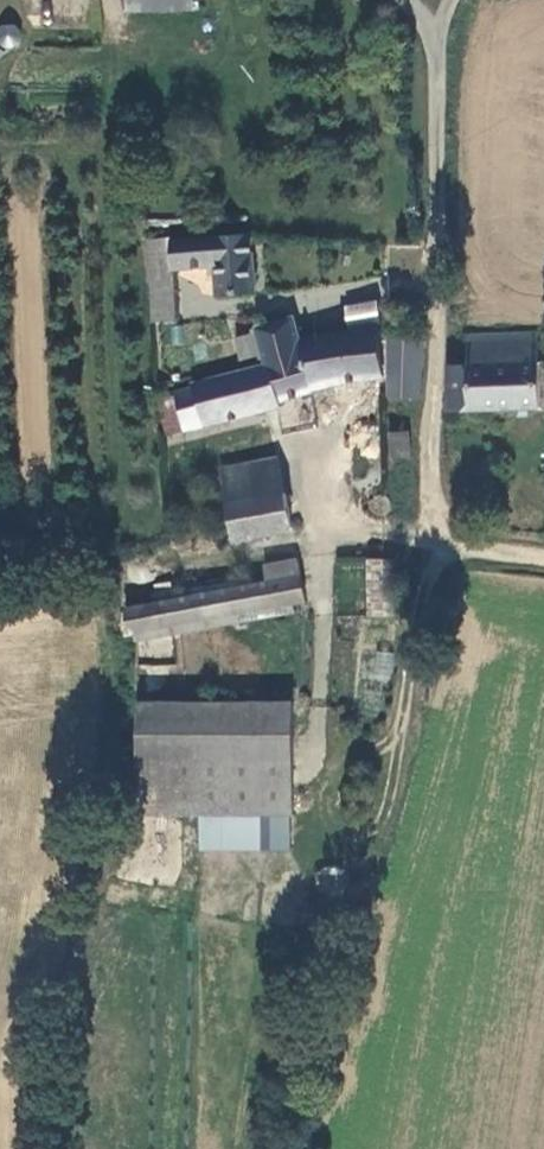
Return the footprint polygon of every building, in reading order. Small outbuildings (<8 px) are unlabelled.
[(16,45),(17,32),(11,27),(1,28),(0,28),(0,48),(7,48),(16,45)] [(251,293),(246,232),(168,236),(171,268),(213,265),(215,295),(251,293)] [(175,318),(171,268),(168,236),(142,238),(148,319),(175,318)] [(297,342),(291,317),(254,326),(263,365),(189,382),(190,387),(171,392),(172,396),(179,429),(277,406),(276,398),(382,373),(377,327),(347,330),(297,342)] [(543,361),(543,330),(521,331),(522,361),(543,361)] [(521,331),(488,331),(489,362),(494,362),(522,361),(521,331)] [(388,394),(416,395),(420,340),(387,339),(388,394)] [(543,406),(543,361),(522,361),(494,362),(496,408),(543,406)] [(445,411),(496,408),(494,362),(489,362),(445,364),(445,411)] [(164,433),(179,429),(172,396),(156,400),(164,433)] [(405,429),(388,430),(389,455),(405,455),(405,429)] [(219,469),(226,503),(282,492),(275,458),(219,469)] [(282,492),(226,503),(233,538),(288,527),(282,492)] [(266,580),(127,605),(123,633),(134,632),(135,639),(292,610),(291,602),(303,600),(295,558),(263,564),(266,580)] [(391,558),(370,559),(371,614),(392,613),(391,558)] [(377,650),(369,677),(387,682),(395,655),(377,650)] [(292,701),(138,703),(139,814),(198,813),(261,812),(293,812),(292,701)] [(261,847),(261,812),(198,813),(198,847),(261,847)]
